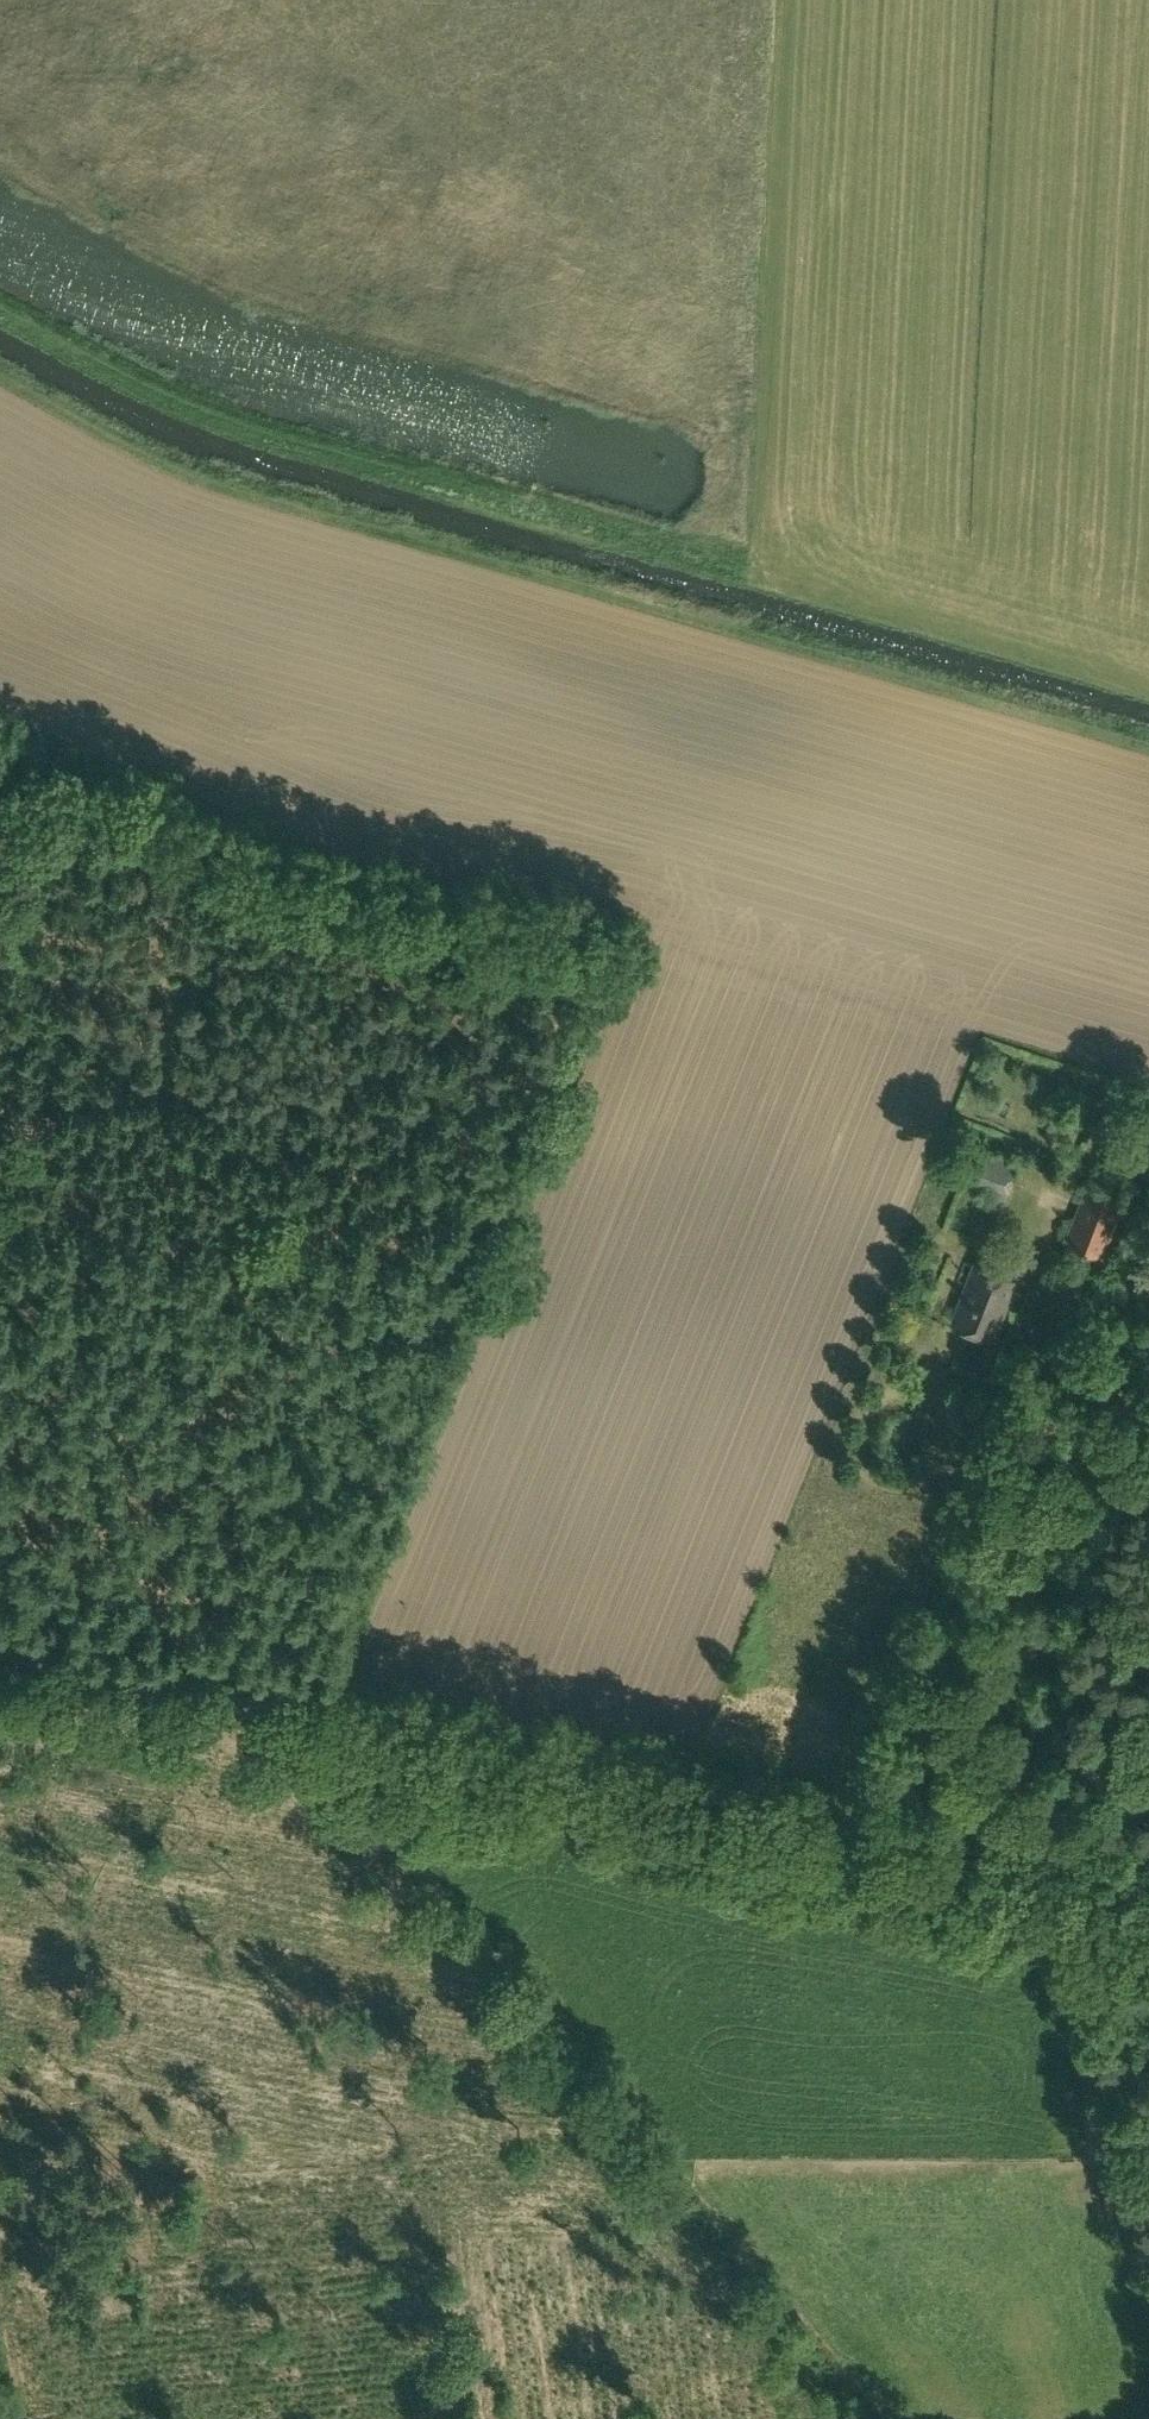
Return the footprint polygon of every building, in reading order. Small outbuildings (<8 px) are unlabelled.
[(1021,1159),(977,1143),(962,1183),(1006,1200),(1021,1159)] [(1067,1243),(1063,1255),(1062,1257),(1094,1270),(1100,1255),(1104,1257),(1125,1200),(1086,1185),(1064,1242),(1067,1243)] [(977,1264),(955,1324),(998,1339),(1011,1304),(1006,1302),(1015,1278),(977,1264)]
